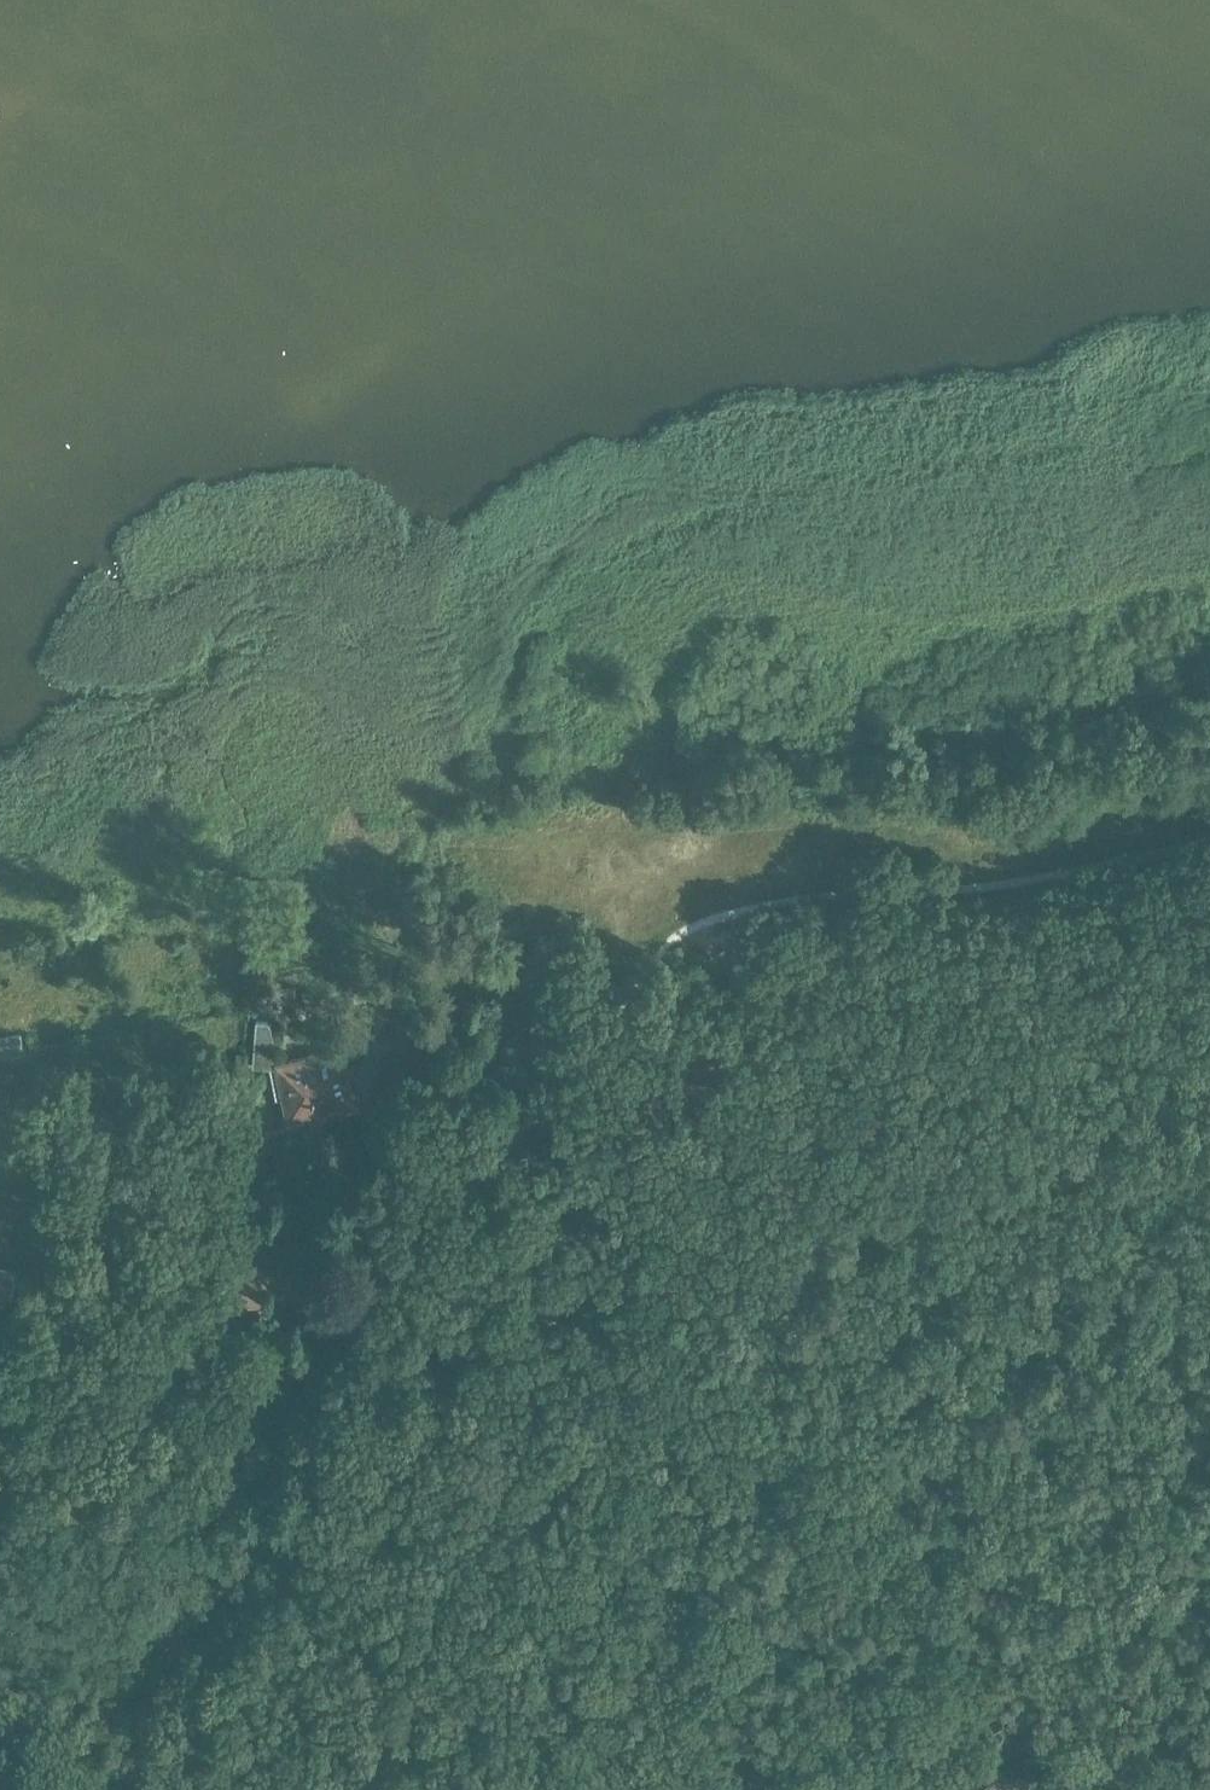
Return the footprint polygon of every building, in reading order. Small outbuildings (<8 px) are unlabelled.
[(269,1022),(267,1021),(257,1020),(253,1065),(271,1066),(277,1097),(284,1096),(288,1120),(303,1117),(301,1106),(355,1095),(346,1048),(279,1062),(272,1026),(271,1024),(270,1023),(269,1022)] [(241,1262),(240,1291),(264,1292),(265,1263),(241,1262)] [(12,1307),(17,1278),(0,1275),(0,1305),(12,1307)] [(264,1315),(264,1292),(240,1291),(239,1314),(264,1315)]
